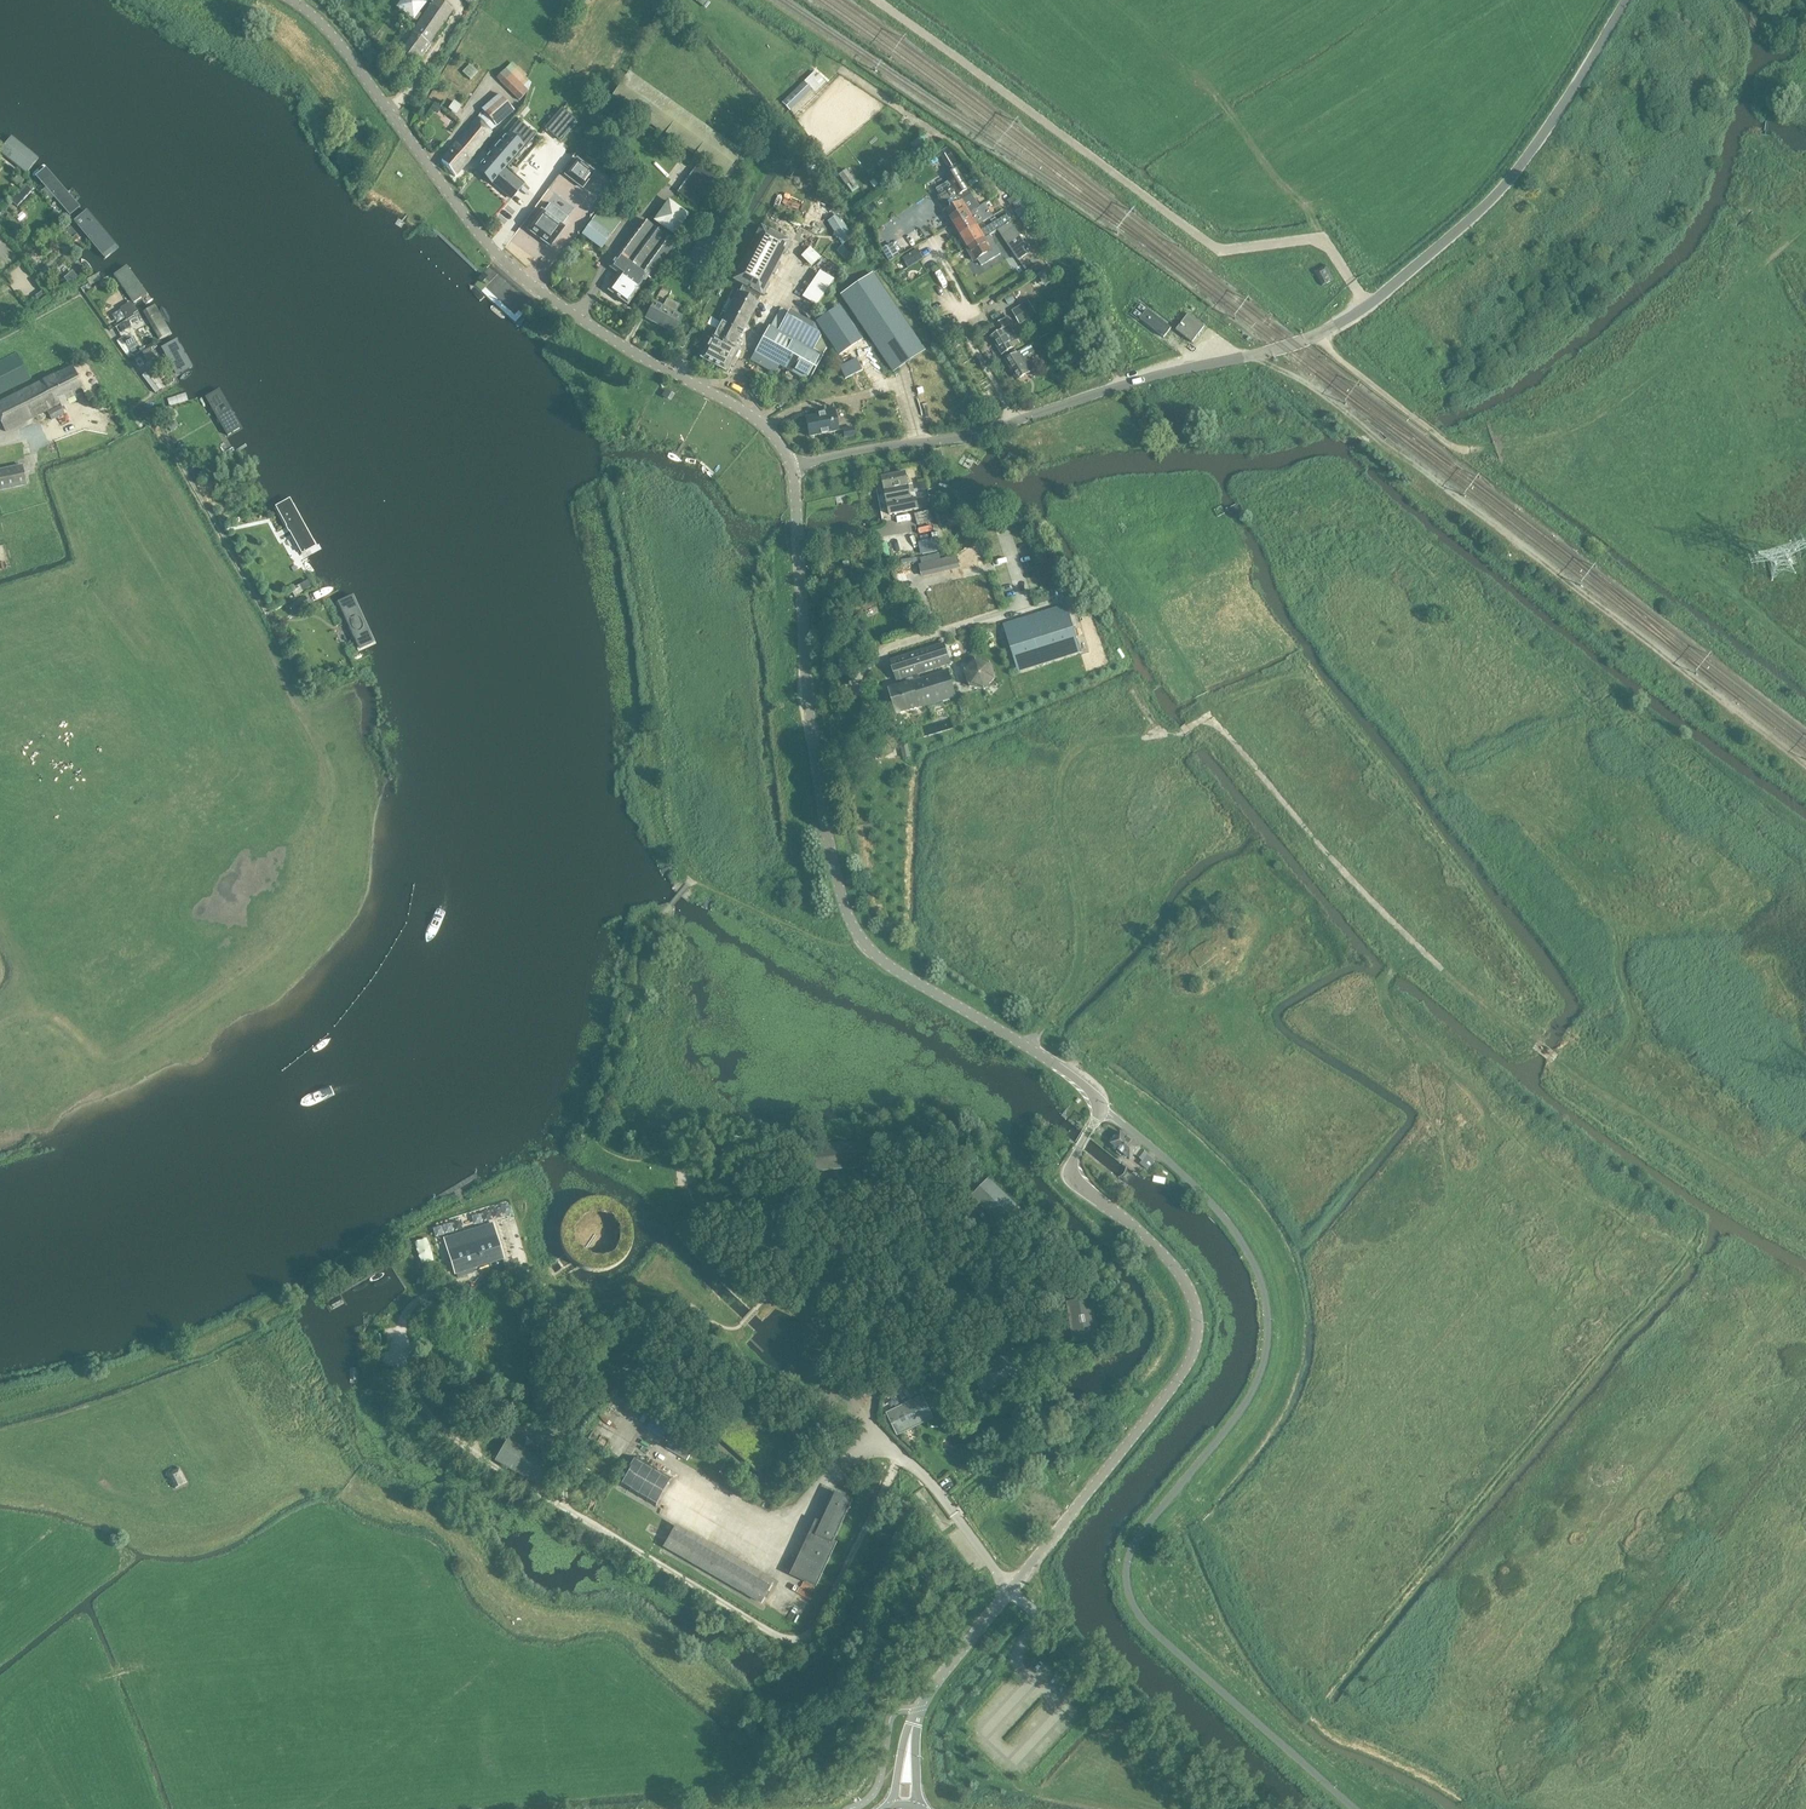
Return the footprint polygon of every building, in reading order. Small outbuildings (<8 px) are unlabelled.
[(416,68),(431,46),(430,46),(453,12),(436,0),(413,33),(412,33),(397,54),(416,68)] [(398,6),(415,18),(427,1),(425,0),(402,0),(398,6)] [(462,73),(471,81),(478,73),(470,65),(462,73)] [(527,92),(530,86),(510,65),(497,78),(518,101),(527,92)] [(804,82),(782,102),(790,110),(811,90),(804,82)] [(515,113),(499,94),(481,110),(497,128),(515,113)] [(576,122),(562,109),(560,112),(561,112),(562,110),(565,113),(556,124),(552,121),(546,128),(561,140),(576,122)] [(456,178),(469,162),(492,134),(477,119),(442,161),(456,178)] [(519,120),(505,136),(490,154),(500,163),(506,168),(535,133),(519,120)] [(935,144),(925,132),(910,145),(920,156),(935,144)] [(40,158),(12,136),(0,151),(0,154),(26,175),(40,158)] [(490,154),(475,171),(485,180),(491,185),(492,183),(511,199),(522,186),(503,170),(506,168),(500,163),(490,154)] [(580,154),(569,170),(586,183),(598,167),(580,154)] [(69,215),(80,206),(48,168),(37,177),(69,215)] [(956,169),(946,175),(953,187),(959,196),(969,190),(956,169)] [(28,183),(11,202),(17,207),(34,189),(28,183)] [(945,211),(952,224),(980,207),(969,190),(959,196),(953,187),(938,196),(946,210),(945,211)] [(687,215),(668,202),(654,220),(673,234),(687,215)] [(952,224),(960,236),(977,226),(973,220),(983,214),(980,207),(952,224)] [(1026,213),(1023,207),(1015,212),(1019,218),(1020,217),(1026,213)] [(538,215),(523,234),(547,252),(561,232),(558,230),(564,223),(546,209),(540,217),(538,215)] [(103,257),(116,246),(87,210),(73,221),(103,257)] [(977,226),(960,236),(968,249),(988,237),(998,230),(1009,224),(1011,223),(1006,216),(980,232),(977,226)] [(643,220),(609,268),(619,275),(608,291),(627,305),(639,289),(642,291),(677,243),(643,220)] [(611,235),(592,221),(581,235),(601,250),(611,235)] [(1029,253),(1009,224),(998,230),(1019,260),(1029,253)] [(704,278),(727,240),(706,228),(683,265),(704,278)] [(700,358),(727,373),(740,351),(734,348),(759,303),(758,302),(761,296),(763,297),(769,285),(767,284),(773,275),(774,276),(781,264),(779,263),(784,254),(786,255),(792,244),(762,228),(733,280),(743,286),(740,293),(738,292),(721,324),(711,319),(707,326),(717,331),(714,337),(712,336),(700,358)] [(995,249),(988,237),(968,249),(975,261),(995,249)] [(917,250),(901,259),(907,268),(923,259),(917,250)] [(136,302),(149,292),(129,263),(115,273),(136,302)] [(1321,286),(1333,280),(1326,265),(1314,270),(1321,286)] [(924,351),(872,274),(841,295),(893,372),(924,351)] [(654,303),(646,319),(673,333),(681,317),(675,314),(679,306),(667,300),(663,307),(654,303)] [(1038,316),(1029,302),(1012,313),(1020,327),(1038,316)] [(137,312),(130,303),(121,309),(127,320),(134,315),(137,312)] [(159,339),(173,331),(157,303),(143,311),(159,339)] [(840,307),(817,323),(839,355),(861,339),(840,307)] [(770,328),(822,357),(826,350),(813,328),(780,310),(770,328)] [(1164,338),(1171,329),(1147,310),(1140,319),(1164,338)] [(1189,314),(1178,327),(1176,330),(1193,343),(1205,326),(1198,321),(1189,314)] [(130,327),(127,322),(119,326),(122,332),(130,327)] [(946,341),(960,331),(955,323),(947,328),(946,326),(939,331),(946,341)] [(822,357),(770,328),(768,327),(755,352),(809,382),(822,357)] [(1018,341),(1009,327),(991,338),(1002,356),(1014,349),(1011,345),(1018,341)] [(1101,353),(1107,350),(1094,329),(1088,333),(1101,353)] [(177,374),(193,366),(178,339),(162,347),(177,374)] [(1066,360),(1078,354),(1069,339),(1058,346),(1066,360)] [(1035,369),(1026,355),(1033,350),(1031,346),(1017,355),(1005,362),(1017,381),(1029,373),(1028,373),(1035,369)] [(155,355),(151,348),(142,352),(147,360),(155,355)] [(29,378),(16,352),(0,359),(0,392),(29,378)] [(863,372),(857,359),(840,366),(846,380),(863,372)] [(83,391),(71,367),(0,403),(0,421),(6,432),(83,391)] [(149,371),(142,377),(155,394),(162,389),(149,371)] [(229,438),(244,428),(220,388),(205,397),(229,438)] [(60,407),(48,413),(51,420),(63,413),(60,407)] [(823,415),(805,418),(809,437),(837,432),(833,410),(823,412),(823,415)] [(842,430),(844,439),(855,437),(853,428),(842,430)] [(936,460),(943,459),(941,449),(934,450),(936,460)] [(23,465),(0,470),(0,489),(27,484),(23,465)] [(889,516),(902,513),(912,511),(918,510),(916,499),(911,500),(910,495),(913,494),(912,486),(908,487),(905,474),(881,479),(889,516)] [(301,554),(316,545),(291,498),(275,507),(301,554)] [(919,566),(922,578),(959,569),(956,556),(941,560),(939,554),(920,558),(921,565),(919,566)] [(336,601),(356,645),(373,637),(353,593),(336,601)] [(294,602),(288,605),(293,614),(300,611),(294,602)] [(1010,671),(1073,653),(1059,606),(997,624),(1010,671)] [(897,681),(912,676),(951,664),(944,644),(891,660),(897,681)] [(984,690),(995,679),(990,664),(976,661),(965,672),(970,686),(984,690)] [(914,682),(907,684),(889,690),(897,716),(955,698),(948,671),(914,682)] [(798,893),(798,880),(781,880),(781,893),(798,893)] [(862,1142),(814,1147),(817,1171),(865,1166),(862,1142)] [(1137,1155),(1143,1161),(1141,1164),(1148,1170),(1156,1161),(1142,1149),(1137,1155)] [(971,1197),(1006,1231),(1023,1213),(988,1179),(971,1197)] [(630,1234),(630,1228),(628,1221),(625,1215),(620,1210),(616,1206),(610,1203),(604,1200),(597,1199),(591,1200),(584,1201),(578,1205),(573,1208),(569,1213),(565,1219),(563,1225),(562,1233),(562,1239),(564,1246),(567,1252),(571,1257),(576,1262),(582,1265),(589,1267),(595,1268),(602,1267),(608,1266),(615,1262),(620,1258),(624,1253),(627,1247),(629,1241),(630,1234)] [(503,1259),(491,1224),(491,1223),(445,1238),(456,1274),(502,1259),(503,1259)] [(1091,1299),(1067,1303),(1074,1341),(1097,1337),(1091,1299)] [(922,1396),(887,1414),(897,1435),(932,1418),(922,1396)] [(1112,1426),(1100,1418),(1092,1429),(1103,1437),(1112,1426)] [(507,1440),(495,1461),(537,1485),(549,1464),(547,1463),(507,1440)] [(623,1489),(655,1507),(668,1483),(636,1465),(623,1489)] [(817,1535),(813,1533),(794,1574),(815,1585),(835,1543),(834,1543),(853,1501),(836,1493),(817,1535)] [(677,1527),(664,1549),(762,1605),(774,1584),(677,1527)]
